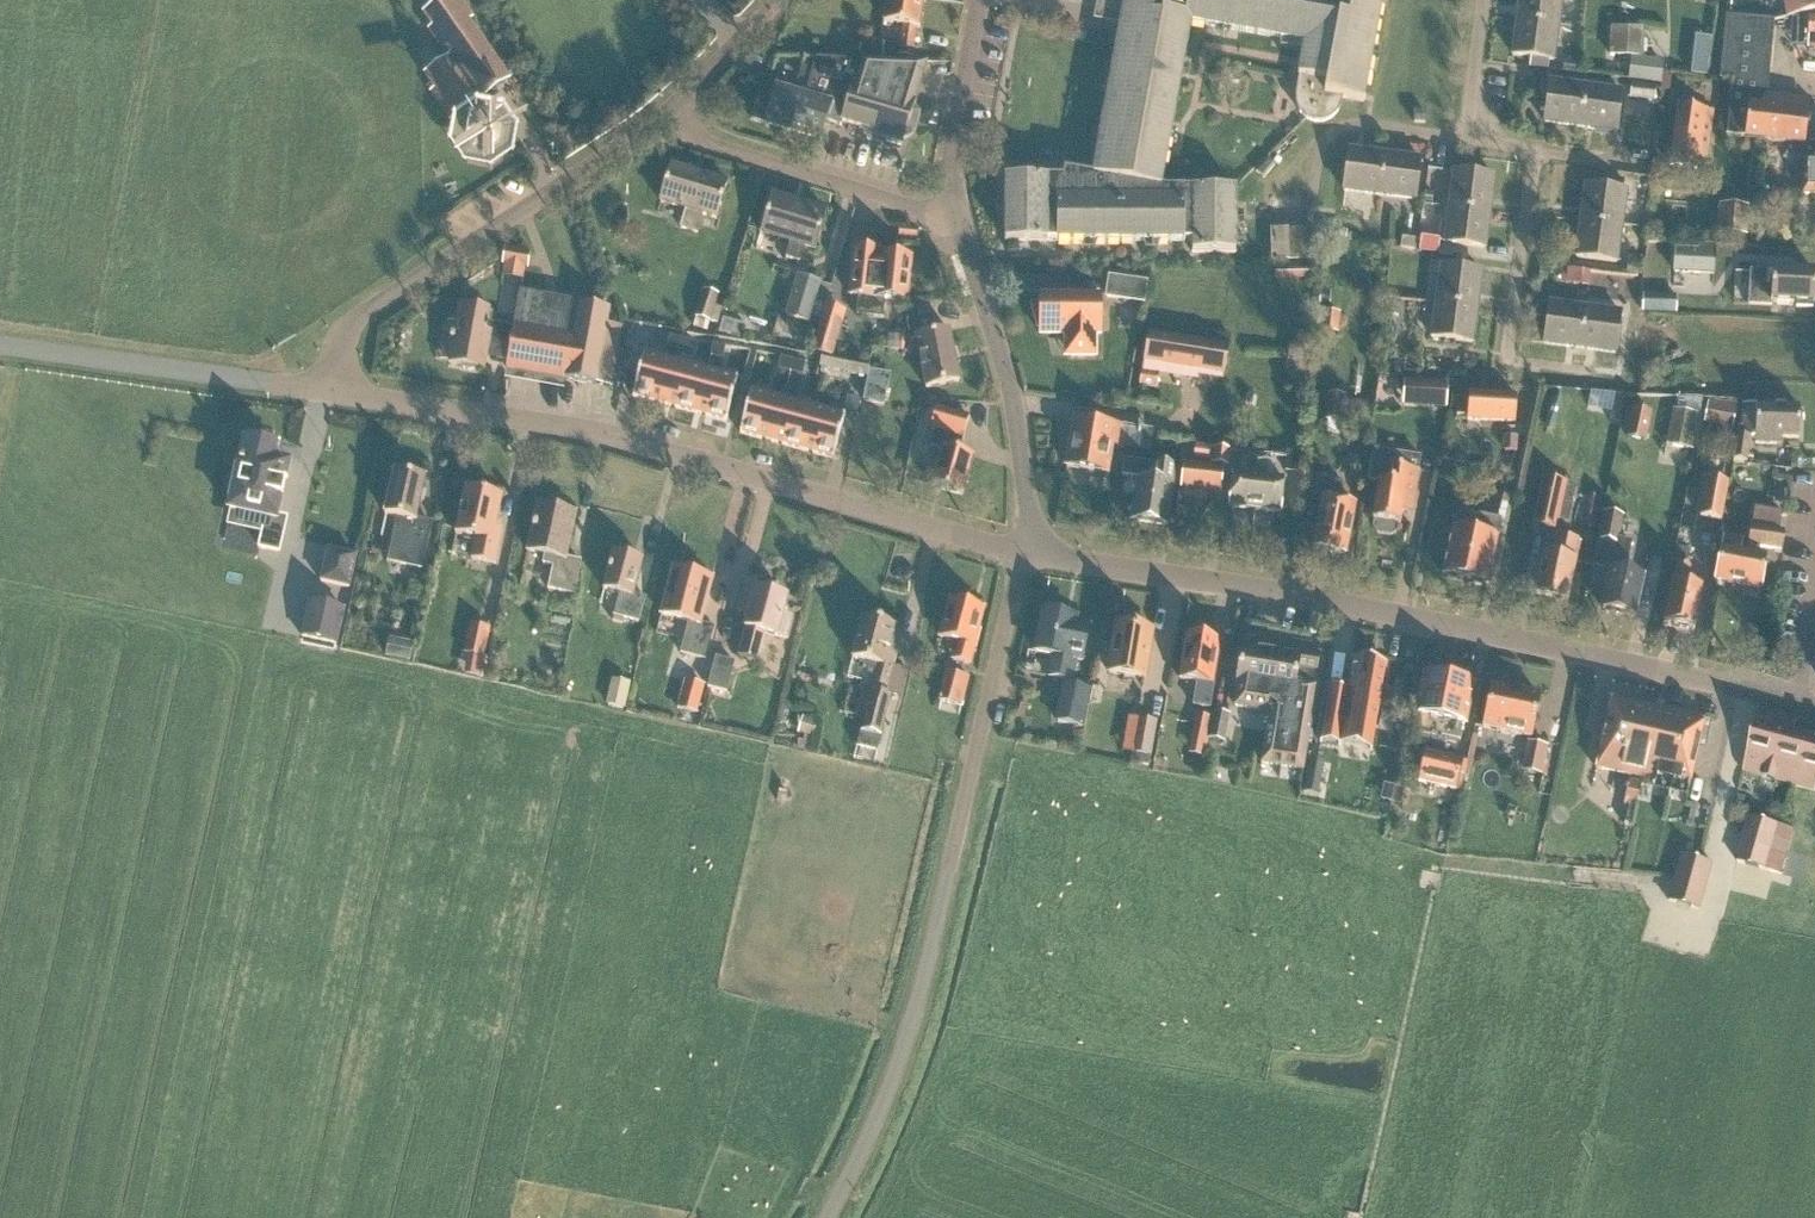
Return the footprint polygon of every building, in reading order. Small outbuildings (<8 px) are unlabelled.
[(494,123),(481,119),(477,115),(475,105),(481,101),(482,102),(510,82),(469,23),(473,20),(459,0),(444,0),(422,15),(432,29),(428,32),(433,39),(447,59),(424,75),(434,90),(430,93),(450,122),(459,116),(467,129),(465,142),(473,154),(487,157),(499,148),(502,135),(494,123)] [(923,1),(919,0),(887,0),(884,24),(903,26),(898,57),(911,59),(912,48),(915,28),(919,29),(923,1)] [(1236,229),(1235,188),(1168,189),(1161,187),(1191,24),(1304,45),(1298,77),(1299,77),(1297,90),(1298,90),(1296,96),(1297,105),(1300,113),(1306,119),(1314,122),(1323,122),(1331,119),(1337,112),(1340,104),(1342,98),(1364,102),(1382,0),(1109,0),(1105,23),(1120,26),(1092,176),(1063,171),(1062,178),(1004,178),(1004,242),(1192,242),(1192,253),(1236,253),(1236,229)] [(1517,21),(1558,26),(1562,0),(1520,0),(1517,21)] [(1787,19),(1814,13),(1814,0),(1783,0),(1787,19)] [(1804,144),(1809,103),(1765,98),(1772,22),(1725,17),(1719,79),(1731,81),(1725,137),(1802,146),(1804,146),(1804,144)] [(1558,26),(1517,21),(1512,56),(1531,59),(1549,61),(1553,62),(1558,26)] [(1643,31),(1610,29),(1608,57),(1642,59),(1643,31)] [(861,41),(859,55),(882,58),(884,44),(861,41)] [(1549,61),(1531,59),(1529,69),(1548,72),(1549,61)] [(776,89),(772,100),(758,95),(750,120),(765,125),(820,142),(826,123),(844,61),(816,60),(809,81),(810,81),(805,97),(776,89)] [(913,137),(920,113),(913,107),(914,104),(926,64),(844,61),(826,123),(841,128),(842,122),(874,132),(873,136),(902,145),(904,139),(913,137)] [(1564,61),(1563,71),(1575,73),(1576,63),(1564,61)] [(1659,83),(1661,64),(1632,61),(1630,80),(1659,83)] [(1693,64),(1692,74),(1706,76),(1708,66),(1693,64)] [(1540,82),(1537,101),(1547,102),(1550,83),(1540,82)] [(1580,128),(1586,88),(1550,83),(1547,102),(1544,123),(1580,128)] [(1656,87),(1632,85),(1630,100),(1654,103),(1656,87)] [(1622,93),(1586,88),(1580,128),(1616,133),(1622,93)] [(1706,171),(1712,112),(1677,108),(1670,166),(1706,171)] [(1425,124),(1425,113),(1414,113),(1414,124),(1425,124)] [(1802,146),(1802,196),(1814,196),(1814,144),(1804,144),(1804,146),(1802,146)] [(1379,196),(1384,155),(1349,150),(1343,192),(1379,196)] [(1420,160),(1384,155),(1379,196),(1415,201),(1420,160)] [(1651,165),(1649,183),(1664,185),(1666,166),(1651,165)] [(696,235),(698,229),(702,216),(716,221),(728,183),(671,166),(660,204),(686,212),(680,230),(696,235)] [(1454,173),(1449,208),(1490,213),(1495,178),(1454,173)] [(1608,178),(1607,189),(1623,190),(1624,180),(1608,178)] [(1586,187),(1581,223),(1621,229),(1626,192),(1586,187)] [(1425,194),(1424,204),(1432,205),(1433,194),(1425,194)] [(1761,196),(1758,226),(1771,227),(1774,197),(1761,196)] [(773,197),(763,229),(761,234),(791,243),(786,260),(798,263),(803,247),(814,250),(826,213),(773,197)] [(1719,204),(1717,235),(1748,236),(1749,206),(1719,204)] [(1490,213),(1449,208),(1444,243),(1485,248),(1490,213)] [(1621,229),(1581,223),(1576,258),(1617,263),(1621,229)] [(1272,262),(1316,261),(1315,230),(1271,232),(1272,262)] [(1330,230),(1329,242),(1346,243),(1346,230),(1330,230)] [(1400,249),(1400,250),(1415,252),(1415,251),(1417,240),(1402,238),(1400,249)] [(1421,239),(1419,252),(1438,254),(1440,241),(1421,239)] [(1714,277),(1715,246),(1697,245),(1697,251),(1675,250),(1674,275),(1714,277)] [(531,253),(505,248),(501,266),(528,271),(531,253)] [(906,302),(911,259),(877,255),(877,251),(856,249),(850,296),(858,297),(856,316),(884,319),(886,300),(906,302)] [(1629,255),(1627,271),(1642,272),(1643,256),(1629,255)] [(1441,268),(1436,303),(1477,309),(1482,273),(1441,268)] [(1576,271),(1574,285),(1588,287),(1590,273),(1576,271)] [(1814,276),(1814,274),(1772,272),(1772,274),(1750,273),(1748,306),(1772,307),(1772,303),(1796,304),(1796,308),(1812,309),(1812,306),(1813,306),(1814,276)] [(811,324),(822,286),(823,285),(797,277),(784,318),(811,326),(811,324)] [(1144,305),(1147,283),(1146,283),(1145,285),(1109,279),(1106,298),(1142,303),(1142,305),(1144,305)] [(832,289),(822,286),(811,324),(820,327),(823,319),(832,289)] [(719,296),(703,291),(694,319),(696,319),(693,329),(708,333),(711,322),(717,324),(722,309),(716,307),(719,296)] [(514,330),(508,361),(506,369),(596,386),(610,310),(520,293),(514,330)] [(1320,293),(1320,305),(1329,305),(1329,293),(1320,293)] [(1644,296),(1643,313),(1676,314),(1677,297),(1644,296)] [(1100,297),(1040,297),(1040,302),(1030,305),(1036,328),(1040,328),(1040,335),(1065,335),(1071,358),(1072,357),(1094,357),(1094,335),(1100,335),(1100,297)] [(1477,309),(1436,303),(1432,339),(1473,344),(1477,309)] [(1579,350),(1585,309),(1549,304),(1544,345),(1579,350)] [(1392,305),(1391,316),(1403,317),(1404,306),(1392,305)] [(489,315),(460,309),(456,326),(448,325),(441,362),(460,366),(463,370),(472,372),(477,369),(484,370),(487,357),(508,361),(514,330),(487,325),(489,315)] [(1620,314),(1585,309),(1579,350),(1615,354),(1620,314)] [(1338,334),(1340,313),(1322,312),(1320,333),(1338,334)] [(936,335),(932,317),(905,323),(910,343),(916,342),(926,389),(959,382),(948,333),(936,335)] [(823,319),(820,327),(812,354),(831,360),(841,325),(823,319)] [(743,326),(722,320),(718,335),(739,341),(743,326)] [(1148,334),(1144,362),(1145,363),(1161,365),(1200,372),(1223,376),(1230,336),(1205,333),(1203,344),(1148,334)] [(889,337),(888,349),(900,350),(902,338),(889,337)] [(669,338),(666,350),(679,353),(682,341),(678,340),(669,338)] [(682,341),(679,353),(691,356),(694,344),(682,341)] [(713,346),(710,358),(722,361),(725,349),(713,346)] [(644,355),(633,398),(640,399),(664,406),(676,364),(644,355)] [(823,358),(821,369),(866,380),(869,369),(823,358)] [(781,359),(778,371),(790,374),(793,362),(781,359)] [(793,362),(790,374),(802,377),(805,365),(793,362)] [(676,364),(664,406),(682,411),(695,414),(706,372),(676,364)] [(706,372),(695,414),(726,423),(737,380),(706,372)] [(870,372),(864,401),(884,405),(890,376),(870,372)] [(1447,408),(1448,384),(1434,383),(1433,408),(1447,408)] [(1747,387),(1747,401),(1757,401),(1757,387),(1747,387)] [(751,392),(740,435),(771,443),(783,401),(751,392)] [(1342,423),(1344,397),(1328,395),(1325,421),(1342,423)] [(1517,397),(1470,395),(1468,421),(1516,424),(1517,397)] [(1615,395),(1610,422),(1621,424),(1626,396),(1615,395)] [(848,399),(844,411),(857,414),(860,402),(848,399)] [(783,401),(771,443),(802,451),(813,409),(783,401)] [(1356,401),(1355,409),(1373,411),(1374,403),(1356,401)] [(1736,409),(1708,404),(1704,425),(1732,430),(1736,409)] [(1798,440),(1799,408),(1743,407),(1743,428),(1738,428),(1737,437),(1736,437),(1732,462),(1747,464),(1751,440),(1756,440),(1756,445),(1776,445),(1776,439),(1798,440)] [(813,409),(802,451),(833,460),(844,417),(813,409)] [(957,454),(962,438),(968,418),(936,409),(930,431),(935,432),(931,447),(942,450),(931,488),(962,496),(972,459),(957,454)] [(1627,410),(1625,422),(1629,423),(1626,439),(1645,443),(1651,414),(1632,410),(1631,411),(1627,410)] [(1701,417),(1672,411),(1664,446),(1694,452),(1701,417)] [(1072,436),(1066,467),(1107,474),(1111,447),(1124,449),(1124,450),(1138,453),(1142,433),(1127,431),(1128,429),(1074,419),(1071,436),(1072,436)] [(1503,438),(1502,452),(1517,453),(1518,439),(1503,438)] [(259,549),(279,553),(287,520),(277,517),(289,466),(274,462),(278,449),(245,441),(240,467),(236,466),(229,497),(232,498),(230,511),(266,519),(259,549)] [(1731,459),(1733,445),(1723,443),(1720,457),(1731,459)] [(1194,448),(1193,460),(1208,462),(1210,450),(1194,448)] [(1231,453),(1213,451),(1210,467),(1183,464),(1179,491),(1220,496),(1223,469),(1228,470),(1231,453)] [(1373,452),(1369,481),(1378,483),(1372,521),(1374,522),(1373,532),(1376,535),(1391,538),(1397,534),(1398,525),(1400,525),(1401,514),(1412,516),(1415,494),(1421,459),(1373,452)] [(1280,514),(1284,480),(1265,478),(1267,460),(1251,458),(1249,476),(1233,474),(1229,508),(1280,514)] [(1287,459),(1286,472),(1299,473),(1300,460),(1287,459)] [(1125,461),(1122,478),(1139,480),(1133,522),(1164,526),(1168,500),(1171,500),(1176,469),(1158,466),(1125,461)] [(1485,482),(1496,484),(1499,473),(1487,471),(1485,482)] [(399,520),(394,542),(390,564),(418,570),(429,524),(415,520),(424,481),(394,474),(385,516),(399,520)] [(1543,479),(1532,531),(1555,537),(1558,522),(1568,524),(1576,486),(1543,479)] [(1722,522),(1728,484),(1705,479),(1698,518),(1722,522)] [(1346,555),(1355,508),(1339,505),(1342,486),(1327,483),(1323,501),(1321,500),(1312,549),(1346,555)] [(492,565),(500,530),(494,529),(501,498),(465,490),(455,535),(465,537),(464,543),(474,545),(471,560),(492,565)] [(576,514),(538,506),(528,552),(545,556),(543,565),(553,567),(548,590),(574,595),(581,563),(566,559),(576,514)] [(1751,529),(1749,547),(1781,551),(1783,534),(1778,533),(1781,514),(1754,510),(1752,529),(1751,529)] [(1488,584),(1502,521),(1455,511),(1442,574),(1488,584)] [(1597,542),(1598,542),(1593,566),(1611,570),(1602,610),(1634,617),(1642,577),(1625,573),(1632,543),(1620,540),(1624,518),(1602,514),(1597,542)] [(1760,590),(1766,557),(1740,552),(1742,541),(1722,537),(1714,581),(1760,590)] [(1572,562),(1576,543),(1557,539),(1553,558),(1544,556),(1536,595),(1566,601),(1574,562),(1572,562)] [(1674,562),(1688,566),(1691,551),(1677,548),(1674,562)] [(322,582),(348,588),(349,588),(355,558),(328,552),(322,582)] [(633,596),(642,562),(613,554),(604,591),(621,596),(615,618),(638,624),(644,599),(633,596)] [(1694,630),(1703,588),(1686,584),(1689,567),(1676,564),(1664,623),(1694,630)] [(699,624),(711,580),(673,570),(661,616),(688,623),(680,653),(704,659),(713,627),(699,624)] [(770,587),(747,581),(738,613),(747,616),(744,629),(745,630),(738,656),(758,661),(765,634),(786,640),(791,620),(781,617),(786,599),(768,595),(770,587)] [(976,631),(982,609),(966,605),(966,602),(958,600),(956,602),(951,601),(941,639),(957,643),(952,661),(969,666),(974,648),(976,648),(980,632),(976,631)] [(337,645),(344,610),(310,603),(302,638),(337,645)] [(1049,677),(1066,680),(1073,682),(1077,661),(1083,662),(1090,626),(1074,623),(1075,619),(1044,612),(1035,654),(1053,658),(1049,677)] [(906,671),(893,668),(898,647),(891,645),(895,628),(863,619),(853,659),(866,663),(864,671),(868,672),(864,689),(857,717),(864,719),(856,747),(876,752),(891,696),(899,698),(906,671)] [(1108,673),(1143,679),(1151,631),(1116,625),(1108,673)] [(485,660),(491,630),(470,626),(463,655),(485,660)] [(1214,670),(1218,642),(1187,637),(1180,680),(1196,683),(1193,701),(1211,704),(1216,670),(1214,670)] [(413,644),(390,640),(386,659),(410,663),(413,644)] [(1312,687),(1315,672),(1316,673),(1319,655),(1266,646),(1266,650),(1242,646),(1234,691),(1235,691),(1233,707),(1269,713),(1260,765),(1301,772),(1310,719),(1308,719),(1313,687),(1312,687)] [(727,695),(735,663),(715,658),(707,690),(727,695)] [(1329,691),(1320,744),(1322,744),(1322,741),(1370,749),(1370,752),(1372,752),(1386,668),(1387,666),(1352,660),(1352,662),(1347,692),(1329,689),(1328,691),(1329,691)] [(962,708),(970,678),(945,672),(938,702),(962,708)] [(1454,761),(1458,741),(1461,725),(1464,726),(1472,683),(1425,673),(1411,741),(1435,746),(1433,756),(1425,754),(1418,782),(1456,791),(1463,763),(1454,761)] [(629,683),(611,680),(606,706),(624,710),(629,683)] [(685,681),(678,709),(697,714),(704,686),(685,681)] [(1089,691),(1066,686),(1058,723),(1082,728),(1089,691)] [(1530,739),(1539,697),(1492,687),(1483,729),(1530,739)] [(1689,789),(1704,720),(1611,699),(1596,769),(1689,789)] [(1795,732),(1798,722),(1760,712),(1743,772),(1814,792),(1814,738),(1795,732)] [(1231,717),(1213,713),(1208,741),(1225,744),(1231,717)] [(1196,716),(1191,742),(1206,745),(1211,719),(1196,716)] [(817,723),(802,718),(798,735),(812,739),(817,723)] [(1151,760),(1158,724),(1137,720),(1131,756),(1150,759),(1151,760)] [(1526,743),(1521,772),(1542,776),(1548,747),(1526,743)] [(1131,756),(1130,765),(1148,768),(1150,759),(1131,756)] [(1309,761),(1303,794),(1318,797),(1324,763),(1309,761)] [(1642,783),(1630,780),(1623,806),(1636,809),(1642,783)] [(1691,808),(1688,822),(1694,823),(1697,809),(1691,808)] [(1792,830),(1750,819),(1738,863),(1780,875),(1792,830)] [(1700,911),(1712,866),(1680,857),(1667,902),(1700,911)]
